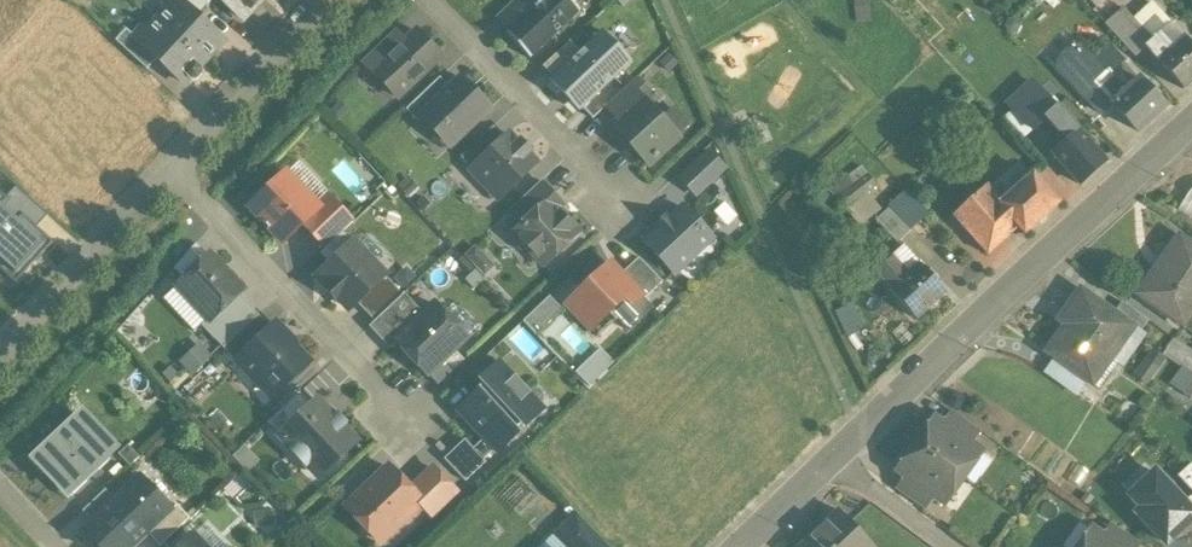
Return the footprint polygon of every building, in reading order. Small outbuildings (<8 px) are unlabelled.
[(177,0),(166,0),(163,3),(164,10),(165,12),(157,21),(203,63),(223,42),(177,0)] [(242,20),(260,0),(220,0),(242,20)] [(495,18),(509,31),(534,8),(531,4),(526,0),(514,0),(495,18)] [(542,0),(541,0),(535,0),(531,4),(534,8),(509,31),(505,34),(529,59),(579,12),(568,0),(542,0)] [(1099,10),(1109,1),(1108,0),(1090,0),(1099,10)] [(1153,2),(1141,13),(1135,19),(1153,40),(1172,23),(1171,23),(1153,2)] [(1124,8),(1106,26),(1115,35),(1133,18),(1124,8)] [(1135,19),(1133,18),(1115,35),(1136,57),(1145,49),(1145,48),(1153,40),(1135,19)] [(203,63),(157,21),(149,29),(147,28),(140,28),(133,36),(132,37),(156,60),(184,84),(188,80),(189,81),(196,81),(201,76),(201,69),(199,67),(203,63)] [(1172,23),(1153,40),(1145,48),(1145,49),(1183,89),(1191,81),(1191,45),(1172,23)] [(156,60),(132,37),(133,36),(125,29),(115,41),(147,70),(156,60)] [(394,32),(363,61),(374,72),(404,43),(394,32)] [(374,72),(373,73),(397,98),(440,57),(416,32),(404,43),(374,72)] [(632,63),(602,32),(579,53),(553,79),(550,82),(580,113),(632,63)] [(542,68),(553,79),(579,53),(569,43),(542,68)] [(1105,79),(1078,49),(1058,67),(1087,97),(1105,79)] [(1024,70),(1008,52),(998,61),(1015,79),(1024,70)] [(1112,52),(1100,64),(1110,74),(1122,62),(1112,52)] [(1122,62),(1110,74),(1126,91),(1138,80),(1122,62)] [(439,78),(405,110),(417,122),(423,117),(421,115),(449,88),(439,78)] [(449,88),(421,115),(423,117),(437,131),(442,126),(457,141),(490,110),(460,78),(449,88)] [(635,79),(606,106),(619,120),(642,99),(644,101),(650,95),(635,79)] [(1121,96),(1105,79),(1087,97),(1103,114),(1113,103),(1121,96)] [(1121,96),(1113,103),(1139,131),(1164,108),(1138,80),(1126,91),(1121,96)] [(1058,108),(1041,90),(1017,112),(1034,130),(1047,118),(1058,108)] [(644,101),(642,99),(619,120),(612,126),(619,134),(622,135),(630,143),(629,146),(648,166),(678,138),(644,101)] [(1080,131),(1058,108),(1047,118),(1069,141),(1080,131)] [(491,128),(462,157),(472,168),(502,140),(491,128)] [(1107,160),(1080,131),(1069,141),(1055,155),(1082,184),(1107,160)] [(517,146),(507,135),(502,140),(472,168),(469,171),(484,187),(489,182),(502,196),(535,165),(525,154),(521,154),(517,150),(517,146)] [(707,153),(680,179),(696,195),(723,169),(707,153)] [(832,191),(850,208),(876,182),(858,164),(832,191)] [(285,173),(249,207),(282,243),(303,224),(318,209),(317,207),(285,173)] [(1000,203),(999,204),(1019,227),(1018,228),(1023,235),(1058,204),(1032,175),(1000,203)] [(554,198),(540,182),(510,210),(523,225),(543,206),(545,207),(554,198)] [(6,197),(5,199),(36,228),(47,216),(15,187),(6,197)] [(1000,203),(985,187),(953,215),(989,254),(1018,228),(1019,227),(999,204),(1000,203)] [(1180,208),(1191,216),(1191,191),(1180,208)] [(15,284),(53,243),(36,228),(5,199),(6,197),(0,192),(0,270),(15,284)] [(327,197),(317,207),(318,209),(303,224),(326,248),(352,223),(327,197)] [(560,211),(548,211),(545,207),(543,206),(523,225),(513,234),(515,237),(515,242),(522,249),(527,249),(543,266),(578,233),(565,219),(565,216),(560,211)] [(911,229),(891,207),(876,221),(896,243),(911,229)] [(682,209),(669,221),(666,217),(655,227),(658,231),(645,243),(674,273),(693,255),(687,248),(704,232),(682,209)] [(876,221),(873,218),(865,224),(889,250),(896,243),(876,221)] [(1179,235),(1136,295),(1178,324),(1191,303),(1191,244),(1179,235)] [(352,243),(317,276),(328,288),(327,289),(336,299),(337,298),(349,309),(356,303),(384,276),(352,243)] [(242,291),(209,256),(177,285),(208,319),(210,321),(238,294),(242,291)] [(919,264),(908,274),(892,256),(874,272),(891,290),(890,291),(917,320),(946,293),(919,264)] [(638,258),(620,275),(641,296),(644,299),(662,283),(638,258)] [(609,263),(565,304),(581,321),(600,303),(609,313),(610,312),(624,299),(630,306),(641,296),(620,275),(609,263)] [(858,267),(844,280),(841,277),(825,291),(838,306),(868,278),(858,267)] [(406,270),(395,280),(403,288),(414,278),(406,270)] [(384,276),(356,303),(374,322),(402,296),(402,295),(384,276)] [(1115,314),(1080,290),(1066,309),(1073,314),(1046,352),(1055,359),(1086,381),(1104,357),(1109,361),(1111,360),(1132,329),(1133,328),(1115,314)] [(238,294),(210,321),(208,319),(201,325),(223,349),(258,315),(238,294)] [(374,322),(368,327),(389,349),(396,343),(396,342),(424,316),(403,294),(402,295),(402,296),(374,322)] [(549,297),(522,322),(536,336),(562,311),(549,297)] [(600,303),(581,321),(597,338),(616,319),(610,312),(609,313),(600,303)] [(1148,321),(1123,303),(1115,314),(1133,328),(1132,329),(1139,334),(1148,321)] [(424,316),(396,342),(396,343),(426,374),(465,338),(434,305),(424,316)] [(258,315),(223,349),(236,363),(238,361),(237,360),(270,328),(258,315)] [(270,328),(237,360),(238,361),(273,398),(310,363),(274,325),(270,328)] [(197,343),(183,363),(196,373),(210,353),(197,343)] [(576,371),(590,386),(615,362),(601,347),(576,371)] [(1191,352),(1180,367),(1191,375),(1191,352)] [(1104,357),(1086,381),(1098,389),(1116,363),(1111,360),(1109,361),(1104,357)] [(1086,381),(1055,359),(1046,371),(1078,393),(1086,381)] [(193,378),(206,390),(223,373),(210,362),(193,378)] [(497,366),(480,382),(482,385),(475,391),(478,394),(460,411),(485,437),(495,448),(498,451),(517,433),(514,431),(520,425),(523,428),(540,411),(525,395),(526,394),(514,381),(513,382),(497,366)] [(1078,393),(1046,371),(1044,374),(1075,397),(1078,393)] [(299,394),(267,423),(280,437),(284,433),(283,432),(311,406),(299,394)] [(337,413),(332,418),(316,401),(311,406),(283,432),(284,433),(297,446),(292,450),(305,464),(317,453),(330,467),(356,442),(343,428),(347,424),(337,413)] [(979,431),(951,411),(942,424),(942,425),(970,444),(979,431)] [(109,460),(69,418),(27,458),(43,474),(50,467),(56,474),(58,481),(57,482),(71,497),(109,460)] [(942,424),(934,419),(915,445),(962,478),(981,452),(970,444),(942,425),(942,424)] [(485,437),(473,449),(483,460),(495,448),(485,437)] [(473,449),(464,440),(443,460),(465,482),(485,463),(483,460),(473,449)] [(962,478),(915,445),(897,472),(904,477),(905,477),(933,497),(932,497),(943,505),(962,478)] [(139,458),(127,446),(118,455),(129,467),(139,458)] [(1190,464),(1177,476),(1191,492),(1191,465),(1190,464)] [(410,492),(388,468),(346,508),(364,526),(373,517),(389,534),(420,504),(421,503),(410,492)] [(433,470),(410,492),(421,503),(420,504),(430,515),(454,492),(433,470)] [(1154,473),(1130,496),(1141,508),(1136,513),(1165,544),(1191,519),(1191,513),(1182,503),(1154,473)] [(933,497),(905,477),(904,477),(896,490),(923,510),(932,497),(933,497)] [(83,531),(99,546),(132,546),(139,541),(135,537),(142,530),(146,535),(147,533),(171,511),(171,510),(139,478),(115,501),(92,522),(83,531)] [(105,490),(82,512),(92,522),(115,501),(105,490)] [(1182,503),(1191,513),(1191,493),(1182,503)] [(176,505),(171,510),(171,511),(147,533),(160,546),(189,519),(176,505)] [(802,546),(872,546),(838,512),(802,546)] [(576,515),(551,539),(559,546),(607,546),(576,515)] [(1112,525),(1103,537),(1103,538),(1116,546),(1137,546),(1139,544),(1112,525)] [(1103,538),(1103,537),(1092,530),(1079,546),(1116,546),(1103,538)] [(193,535),(181,546),(205,546),(193,535)]
